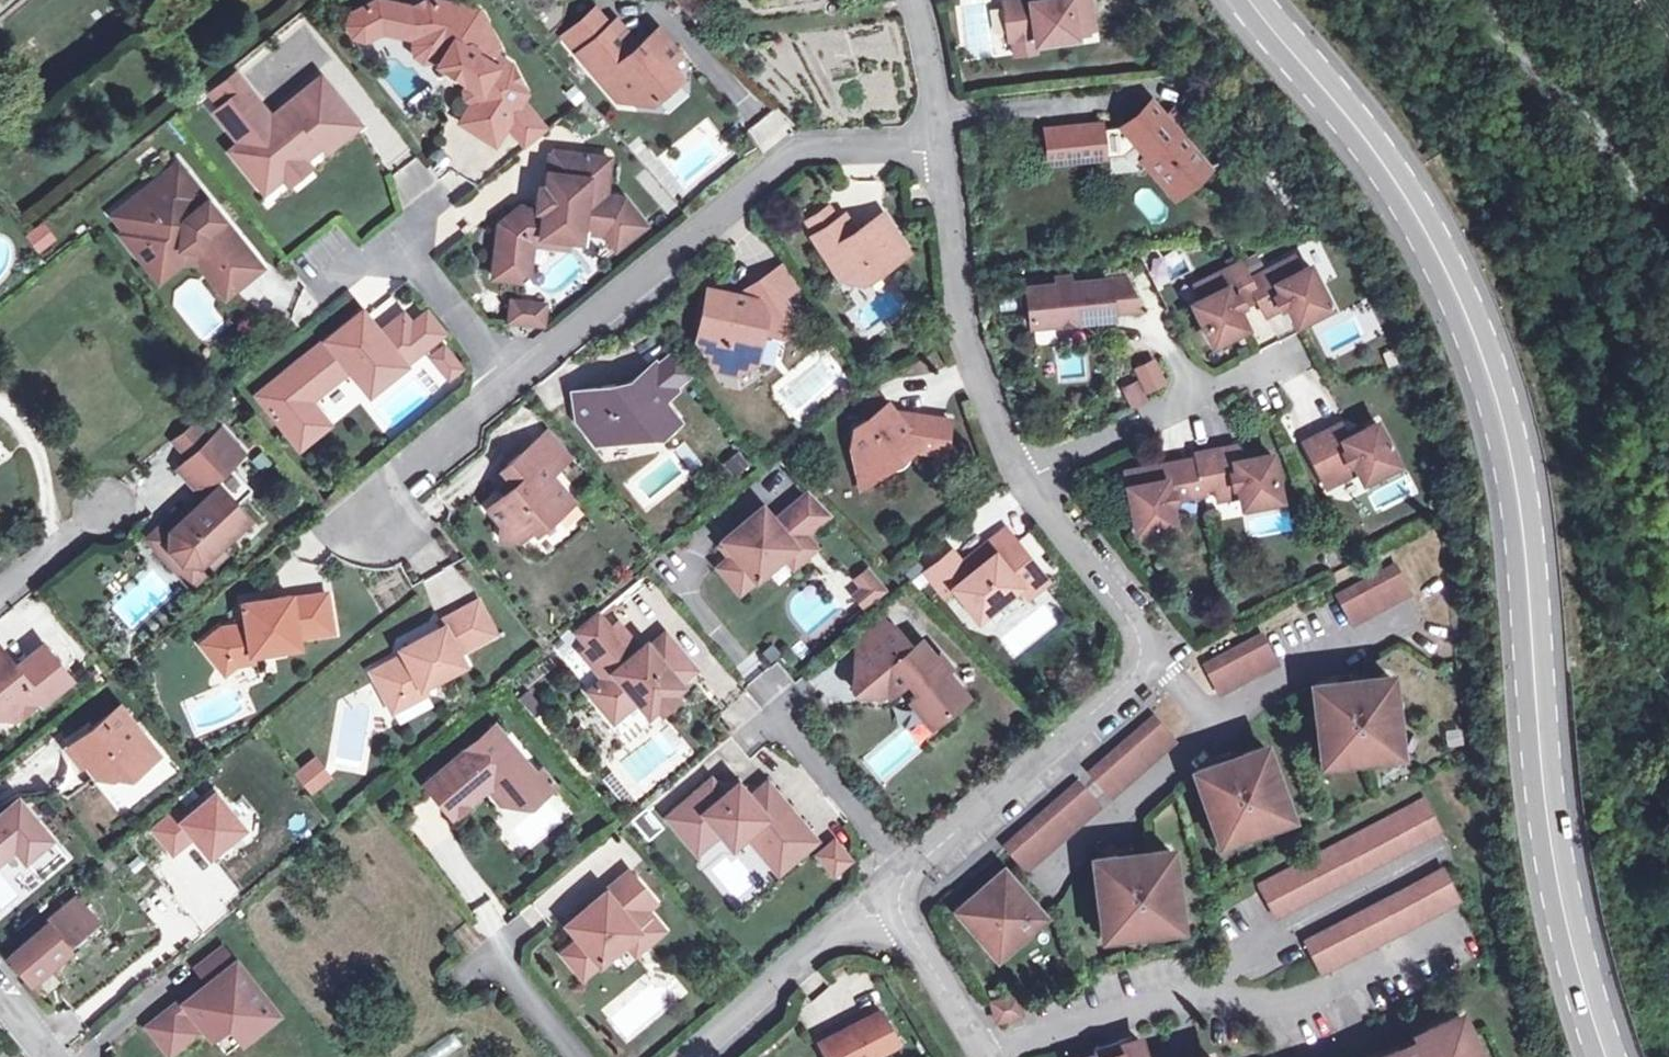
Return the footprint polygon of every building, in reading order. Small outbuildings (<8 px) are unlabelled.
[(507,123),(521,100),(517,97),(524,87),(515,63),(494,58),(490,49),(495,47),(478,12),(431,0),(427,0),(412,7),(378,0),(351,13),(347,25),(353,36),(365,39),(382,31),(415,38),(414,44),(416,53),(424,59),(433,58),(436,56),(439,56),(441,59),(438,64),(445,68),(452,67),(460,71),(462,79),(464,80),(467,82),(464,90),(465,97),(472,102),(460,121),(494,143),(507,123)] [(1004,38),(1030,34),(1031,41),(1072,35),(1071,28),(1089,27),(1084,0),(998,0),(1004,38)] [(609,25),(595,8),(562,35),(577,53),(609,25)] [(631,50),(609,25),(577,53),(599,79),(609,70),(635,100),(651,101),(680,76),(669,63),(679,53),(657,28),(631,50)] [(452,67),(445,68),(445,71),(447,75),(449,77),(451,78),(455,80),(459,80),(462,79),(460,71),(452,67)] [(210,92),(220,105),(246,85),(236,72),(210,92)] [(271,115),(246,85),(220,105),(214,110),(239,142),(246,137),(256,149),(240,162),(263,191),(283,175),(277,167),(297,151),(303,159),(316,149),(321,145),(325,151),(360,124),(321,75),(271,115)] [(526,92),(524,87),(517,97),(521,100),(526,92)] [(521,100),(507,123),(523,143),(543,127),(521,100)] [(1103,130),(1090,132),(1093,159),(1125,156),(1137,144),(1145,153),(1147,155),(1180,193),(1209,167),(1152,103),(1124,128),(1103,130)] [(746,128),(763,151),(795,128),(778,105),(746,128)] [(1090,132),(1103,130),(1102,126),(1087,127),(1064,129),(1052,131),(1055,163),(1077,160),(1093,159),(1090,132)] [(239,142),(231,150),(240,162),(256,149),(246,137),(239,142)] [(283,175),(289,183),(309,167),(297,151),(277,167),(283,175)] [(553,151),(550,153),(546,187),(539,186),(537,208),(521,206),(499,222),(492,276),(523,280),(526,284),(533,279),(529,274),(533,239),(569,244),(569,239),(570,233),(588,235),(604,236),(616,250),(644,226),(622,200),(604,198),(606,181),(609,158),(553,151)] [(1180,193),(1147,155),(1138,163),(1172,201),(1180,193)] [(262,266),(178,163),(114,215),(125,230),(121,233),(142,259),(161,244),(170,255),(182,247),(204,249),(236,288),(262,266)] [(829,210),(807,225),(817,236),(839,222),(829,210)] [(817,236),(814,237),(842,279),(853,272),(861,284),(908,253),(884,216),(855,234),(845,218),(839,222),(817,236)] [(161,244),(142,259),(159,280),(185,259),(198,261),(225,295),(236,288),(204,249),(182,247),(170,255),(161,244)] [(1202,299),(1193,303),(1213,343),(1246,327),(1237,307),(1243,304),(1242,302),(1256,294),(1264,311),(1279,304),(1280,307),(1286,304),(1296,323),(1329,306),(1309,266),(1300,271),(1293,258),(1249,280),(1241,263),(1196,285),(1202,299)] [(786,264),(770,275),(783,297),(800,286),(786,264)] [(744,295),(709,290),(698,339),(718,370),(738,375),(756,362),(764,329),(789,334),(802,325),(783,297),(770,275),(749,288),(752,291),(744,295)] [(1143,311),(1127,278),(1072,284),(1071,277),(1057,278),(1058,285),(1028,288),(1032,327),(1061,324),(1060,314),(1074,312),(1076,322),(1113,319),(1113,314),(1143,311)] [(543,305),(511,300),(509,320),(541,324),(543,305)] [(376,337),(359,315),(260,394),(268,405),(266,407),(273,416),(275,414),(284,426),(309,405),(303,396),(349,360),(369,385),(423,342),(410,327),(402,317),(376,337)] [(425,315),(410,327),(423,342),(424,344),(439,332),(425,315)] [(1087,344),(1052,346),(1054,384),(1089,382),(1087,344)] [(443,346),(430,356),(448,378),(461,367),(443,346)] [(672,355),(659,365),(676,387),(689,376),(672,355)] [(1132,368),(1138,380),(1122,388),(1130,404),(1169,385),(1155,357),(1132,368)] [(664,400),(678,389),(676,387),(659,365),(657,362),(627,380),(615,384),(572,391),(577,421),(595,444),(612,441),(622,432),(657,427),(663,434),(680,420),(664,400)] [(858,407),(867,419),(884,406),(875,394),(858,407)] [(884,406),(867,419),(854,429),(857,448),(868,470),(886,471),(912,450),(944,454),(949,420),(909,415),(908,417),(896,415),(887,404),(884,406)] [(324,422),(310,405),(284,426),(298,443),(324,422)] [(175,439),(189,456),(207,439),(194,423),(175,439)] [(1340,425),(1305,442),(1320,473),(1331,468),(1337,480),(1358,469),(1363,479),(1396,462),(1376,423),(1346,438),(1340,425)] [(191,514),(172,533),(171,548),(182,560),(199,561),(216,546),(249,516),(237,503),(253,489),(232,466),(243,457),(217,430),(207,439),(189,456),(177,467),(201,493),(207,488),(212,493),(202,504),(199,501),(195,501),(189,508),(188,511),(191,514)] [(549,435),(534,448),(558,474),(572,462),(549,435)] [(1152,481),(1149,468),(1125,472),(1136,530),(1173,523),(1169,502),(1176,501),(1175,498),(1204,492),(1203,487),(1215,485),(1217,498),(1240,494),(1242,504),(1279,498),(1270,454),(1238,460),(1235,446),(1197,453),(1197,459),(1159,465),(1162,480),(1152,481)] [(554,478),(558,474),(534,448),(504,476),(517,490),(492,513),(501,524),(500,539),(519,540),(533,528),(536,532),(555,517),(552,513),(571,496),(554,478)] [(863,489),(863,490),(886,471),(868,470),(857,448),(863,489)] [(1159,465),(1149,468),(1152,481),(1162,480),(1159,465)] [(207,488),(201,493),(206,498),(212,493),(207,488)] [(806,493),(791,505),(812,527),(827,515),(806,493)] [(571,496),(552,513),(555,517),(574,500),(571,496)] [(803,535),(812,527),(791,505),(773,521),(760,507),(722,540),(734,554),(729,558),(718,567),(739,591),(782,556),(804,537),(803,535)] [(172,533),(185,519),(176,511),(146,539),(190,586),(224,554),(216,546),(199,561),(182,560),(171,548),(172,533)] [(953,551),(928,572),(971,625),(1021,584),(1030,594),(1050,578),(1010,530),(991,546),(996,553),(971,573),(953,551)] [(805,537),(782,556),(791,568),(815,548),(805,537)] [(734,554),(722,540),(717,544),(729,558),(734,554)] [(436,609),(469,592),(454,562),(421,580),(436,609)] [(1400,565),(1343,594),(1358,623),(1415,594),(1400,565)] [(864,606),(885,588),(868,567),(855,578),(862,586),(854,593),(864,606)] [(203,644),(221,667),(234,656),(253,653),(299,646),(298,637),(333,632),(328,594),(293,599),(293,596),(245,602),(248,623),(222,626),(203,644)] [(482,604),(475,608),(489,637),(495,634),(482,604)] [(374,672),(390,704),(423,686),(465,664),(459,653),(489,637),(475,608),(443,623),(446,628),(404,649),(407,655),(374,672)] [(611,630),(598,615),(577,633),(589,647),(611,630)] [(879,622),(860,637),(869,649),(888,633),(879,622)] [(589,647),(582,653),(604,679),(619,697),(628,690),(637,701),(648,713),(656,706),(672,693),(682,685),(679,682),(695,669),(665,634),(653,644),(651,655),(643,655),(639,650),(618,624),(611,630),(589,647)] [(888,633),(869,649),(856,660),(853,689),(856,693),(869,694),(890,676),(898,685),(900,687),(907,681),(915,691),(909,697),(932,722),(966,691),(944,667),(949,662),(938,654),(935,657),(921,640),(912,648),(895,628),(888,633)] [(1265,633),(1208,663),(1223,692),(1281,663),(1265,633)] [(0,646),(0,713),(16,715),(39,697),(43,701),(71,678),(43,643),(15,666),(0,646)] [(646,644),(639,650),(643,655),(651,655),(653,644),(646,644)] [(234,656),(221,667),(226,673),(237,663),(254,661),(253,653),(234,656)] [(890,676),(869,694),(887,696),(898,685),(890,676)] [(1337,683),(1314,685),(1322,754),(1340,752),(1341,757),(1393,751),(1390,726),(1395,726),(1389,676),(1367,679),(1367,682),(1337,686),(1337,683)] [(619,697),(604,679),(588,691),(613,721),(637,701),(628,690),(619,697)] [(423,686),(390,704),(393,710),(426,692),(423,686)] [(672,693),(656,706),(661,711),(676,698),(672,693)] [(81,766),(86,762),(98,777),(100,777),(110,778),(127,765),(133,773),(151,759),(135,741),(142,736),(119,707),(67,749),(81,766)] [(1152,715),(1089,771),(1111,795),(1174,740),(1152,715)] [(506,738),(495,725),(426,784),(452,815),(488,785),(502,802),(519,804),(522,786),(536,774),(511,744),(505,744),(506,738)] [(1216,765),(1196,772),(1218,833),(1235,828),(1237,832),(1271,820),(1269,816),(1286,809),(1263,747),(1242,755),(1243,758),(1217,768),(1216,765)] [(317,755),(293,771),(310,795),(333,779),(317,755)] [(522,786),(519,804),(532,804),(554,784),(543,768),(536,774),(522,786)] [(1077,781),(1004,846),(1025,870),(1099,806),(1077,781)] [(769,859),(805,828),(767,784),(750,799),(745,793),(743,793),(731,792),(729,792),(723,797),(711,782),(669,818),(697,850),(720,830),(725,836),(740,837),(746,831),(769,859)] [(502,802),(488,785),(488,805),(502,802)] [(743,786),(732,785),(731,792),(743,793),(743,786)] [(0,814),(0,859),(14,847),(42,879),(68,857),(18,799),(0,814)] [(1259,885),(1275,916),(1440,831),(1423,799),(1259,885)] [(805,828),(769,859),(778,870),(815,839),(805,828)] [(819,855),(833,872),(849,858),(835,841),(819,855)] [(212,842),(198,860),(214,871),(227,854),(212,842)] [(1117,856),(1094,859),(1103,927),(1120,926),(1121,931),(1173,925),(1170,899),(1175,899),(1169,849),(1147,853),(1147,856),(1117,859),(1117,856)] [(1002,869),(957,909),(992,949),(1004,939),(1008,944),(1042,915),(1002,869)] [(1304,940),(1320,971),(1458,901),(1442,869),(1304,940)] [(581,940),(564,954),(582,976),(622,943),(636,931),(647,943),(662,930),(644,909),(653,902),(629,872),(586,909),(573,920),(568,924),(581,940)] [(28,980),(97,922),(76,897),(8,954),(28,980)] [(569,916),(573,920),(586,909),(582,905),(569,916)] [(636,931),(622,943),(632,955),(647,943),(636,931)] [(193,1011),(213,1037),(229,1025),(241,1041),(275,1014),(223,948),(197,969),(210,985),(187,1004),(193,1011)] [(1019,991),(989,1000),(997,1025),(1027,1015),(1019,991)] [(184,1017),(193,1011),(187,1004),(178,1010),(184,1017)] [(149,1027),(170,1053),(196,1032),(184,1017),(178,1010),(175,1006),(149,1027)] [(819,1042),(826,1056),(871,1056),(897,1043),(880,1010),(819,1042)] [(1459,1016),(1427,1030),(1412,1036),(1415,1044),(1400,1051),(1399,1050),(1382,1056),(1477,1056),(1459,1016)] [(213,1037),(225,1053),(241,1041),(229,1025),(213,1037)] [(1140,1042),(1086,1056),(1144,1056),(1140,1042)]
